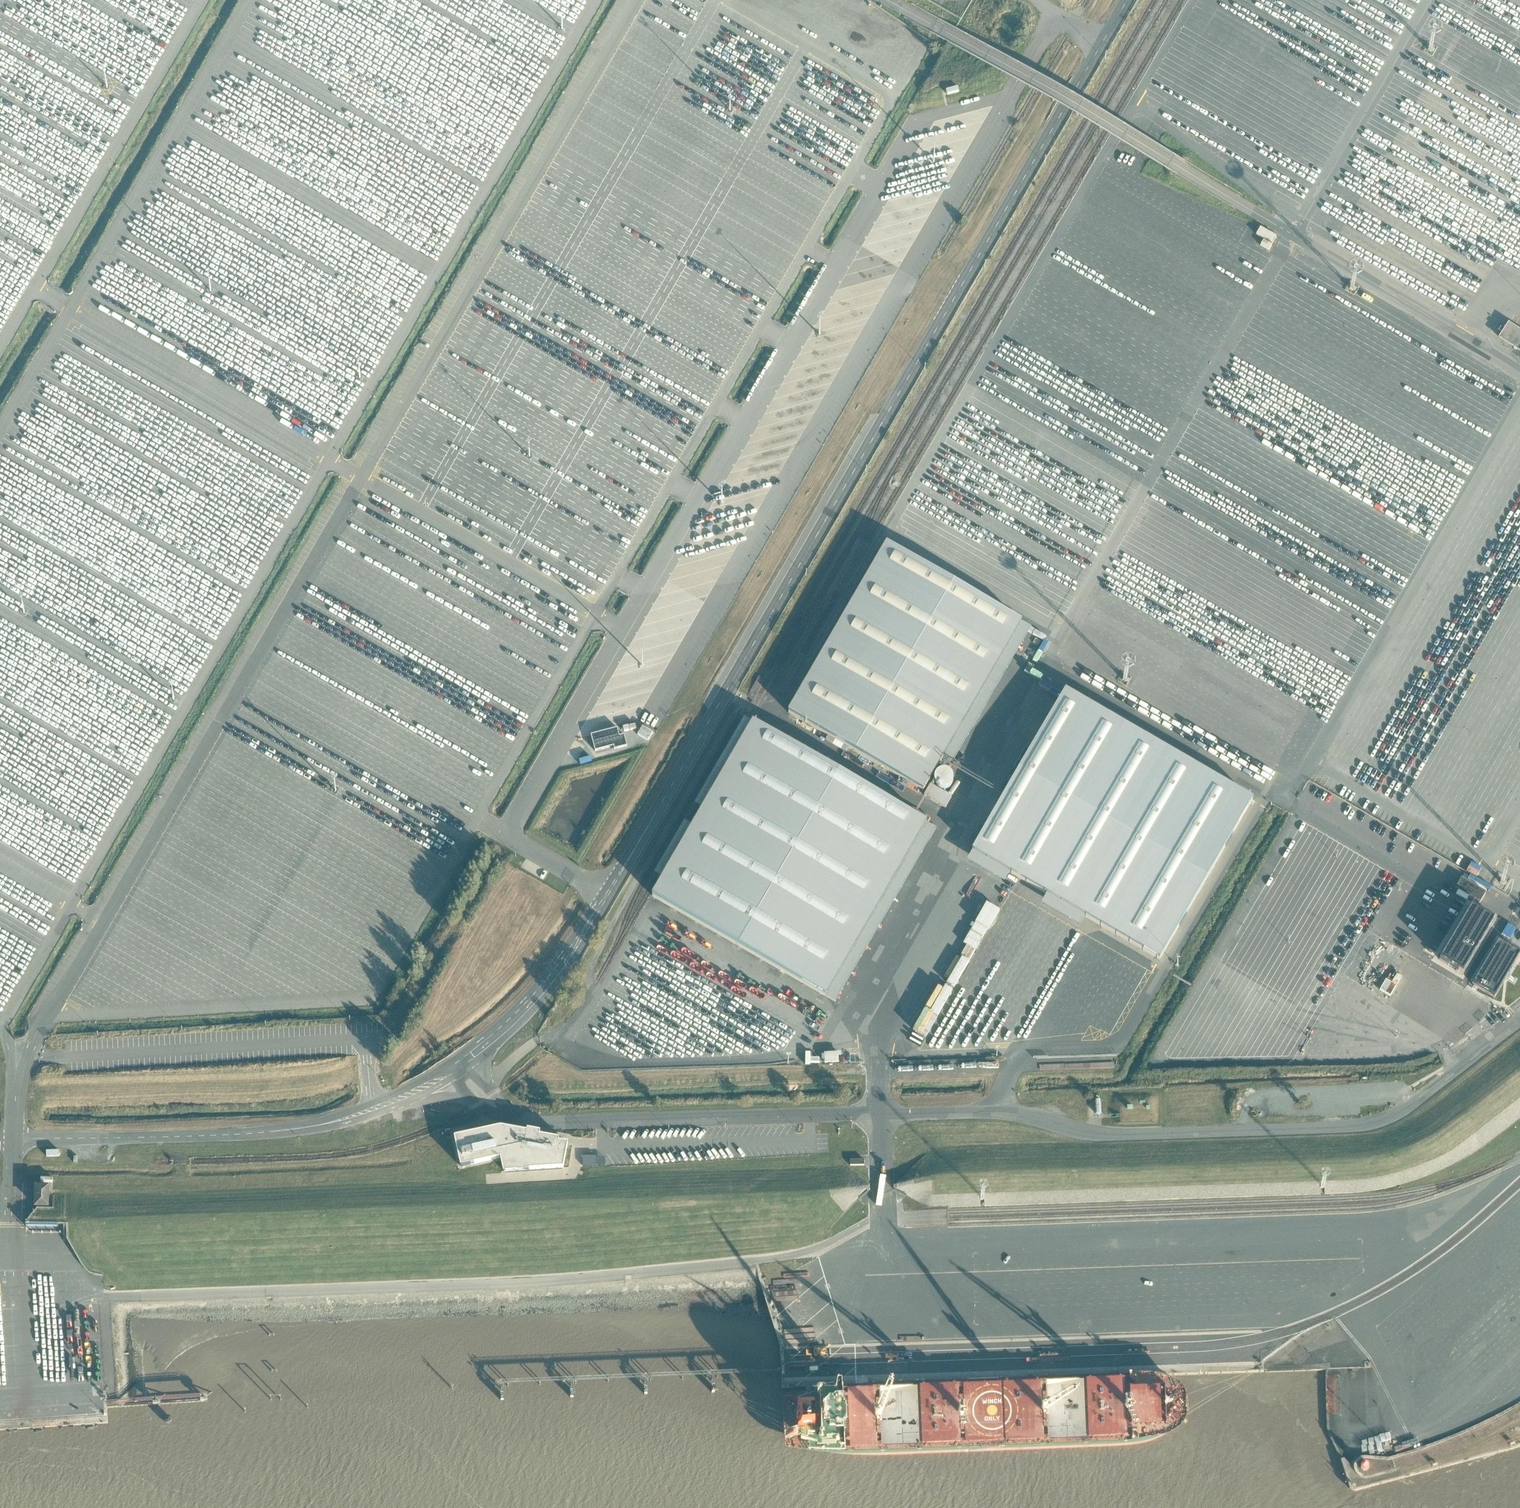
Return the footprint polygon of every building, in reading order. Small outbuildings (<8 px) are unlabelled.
[(491,150),(483,185),(537,87),(539,78),(533,77),(532,81),(529,86),(526,84),(522,91),(521,97),(513,96),(512,95),(511,100),(508,106),(505,106),(504,109),(500,107),(498,118),(496,121),(494,131),(492,131),(490,130),(490,134),(485,142),(498,149),(481,145),(491,150)] [(1257,234),(1273,243),(1277,236),(1261,227),(1257,234)] [(1519,351),(1519,331),(1510,324),(1501,338),(1519,351)] [(1212,450),(1205,452),(1208,461),(1215,459),(1212,450)] [(920,788),(1017,620),(880,542),(783,710),(920,788)] [(618,645),(613,653),(624,660),(629,651),(618,645)] [(1248,798),(1059,689),(966,849),(1155,958),(1248,798)] [(822,995),(923,822),(752,723),(651,895),(822,995)] [(618,728),(591,735),(595,750),(614,745),(615,748),(627,745),(625,734),(620,735),(618,728)] [(924,796),(946,808),(952,797),(951,796),(959,780),(938,769),(931,782),(924,796)] [(1487,895),(1462,881),(1457,889),(1481,904),(1487,895)] [(977,931),(986,936),(1006,900),(1010,902),(1016,892),(1002,884),(977,931)] [(1499,920),(1471,904),(1437,960),(1465,977),(1499,920)] [(959,952),(972,958),(980,944),(967,937),(959,952)] [(1476,990),(1496,1001),(1519,959),(1500,947),(1476,990)] [(955,989),(969,960),(955,953),(948,967),(946,966),(926,1008),(930,1009),(918,1033),(928,1038),(952,988),(955,989)] [(1457,1026),(1466,1034),(1471,1027),(1463,1020),(1457,1026)] [(1466,1047),(1468,1050),(1478,1041),(1476,1038),(1466,1047)] [(922,1073),(946,1073),(946,1063),(922,1064),(922,1073)] [(463,1126),(464,1133),(471,1131),(471,1133),(493,1129),(491,1120),(463,1126)] [(500,1128),(454,1137),(461,1168),(501,1159),(504,1173),(565,1170),(569,1146),(560,1144),(560,1141),(541,1138),(542,1134),(528,1132),(528,1134),(500,1128)] [(49,1209),(49,1186),(34,1186),(34,1209),(49,1209)] [(1357,1464),(1354,1466),(1355,1470),(1357,1472),(1361,1472),(1364,1469),(1363,1466),(1361,1463),(1357,1464)]
